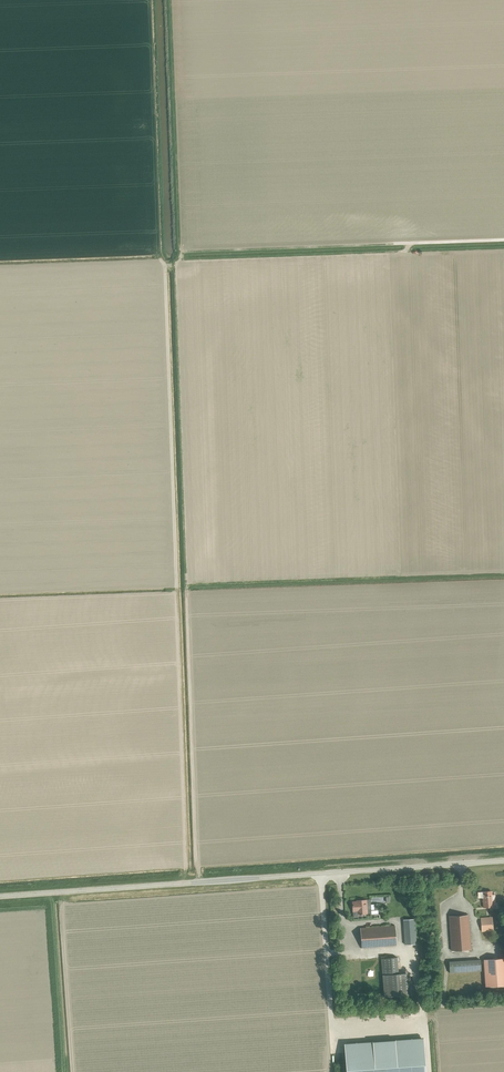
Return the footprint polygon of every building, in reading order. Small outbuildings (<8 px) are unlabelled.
[(482,892),(481,892),(481,898),(483,898),(483,908),(493,907),(492,904),(495,903),(494,895),(492,895),(491,891),(490,891),(490,890),(487,890),(487,891),(482,892)] [(370,899),(356,900),(356,901),(352,901),(353,912),(357,911),(357,914),(367,913),(370,913),(370,910),(371,910),(370,899)] [(449,916),(449,923),(451,951),(471,949),(468,915),(449,916)] [(416,944),(414,919),(403,920),(405,945),(416,944)] [(489,931),(489,922),(481,923),(482,931),(489,931)] [(362,948),(396,945),(395,925),(360,928),(362,948)] [(381,958),(385,1003),(411,1001),(410,979),(399,979),(397,957),(381,958)] [(503,985),(503,958),(483,960),(485,987),(503,985)] [(449,973),(481,971),(480,960),(449,962),(449,973)] [(346,1050),(348,1071),(424,1071),(422,1044),(346,1050)]
